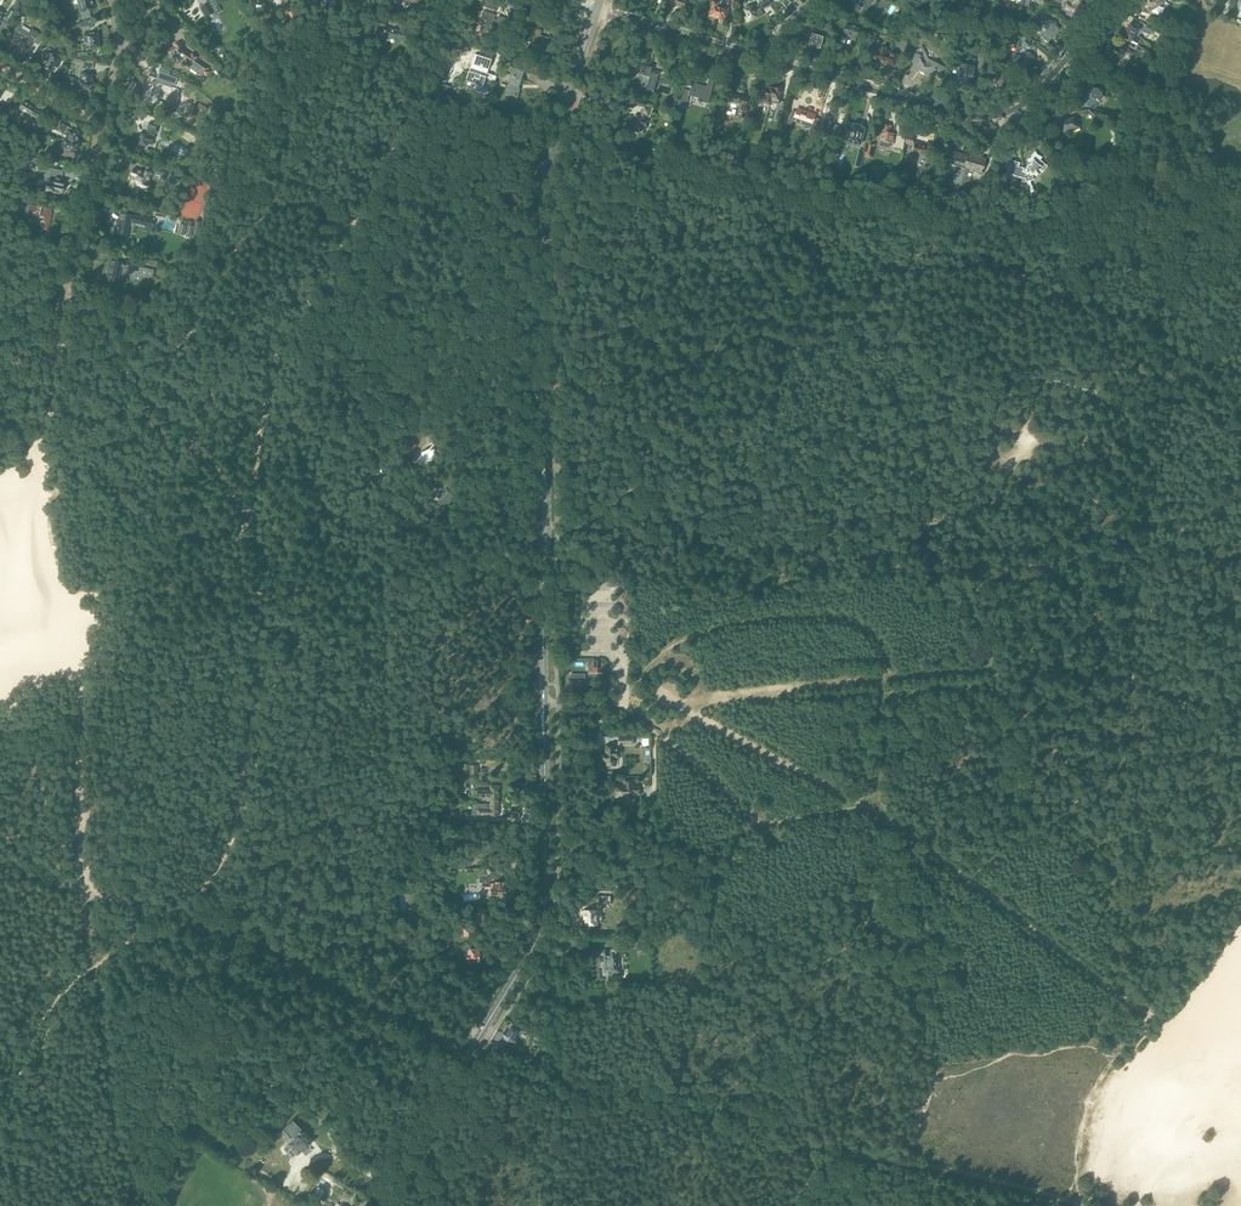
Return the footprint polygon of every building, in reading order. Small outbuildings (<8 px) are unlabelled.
[(209,2),(200,8),(206,18),(216,12),(213,8),(216,6),(212,0),(208,0),(209,2)] [(671,2),(676,3),(676,6),(686,9),(688,4),(689,4),(689,1),(689,0),(672,0),(671,2)] [(712,5),(709,16),(717,19),(722,1),(719,0),(714,0),(712,5)] [(717,19),(721,20),(721,21),(725,22),(729,8),(731,8),(730,9),(735,9),(736,0),(732,0),(731,2),(727,2),(727,3),(722,1),(717,19)] [(763,9),(772,5),(769,0),(759,0),(763,9)] [(865,9),(866,10),(872,0),(853,0),(852,0),(849,5),(850,5),(848,9),(855,13),(857,13),(860,14),(862,14),(865,9)] [(883,0),(880,5),(882,6),(881,8),(882,9),(882,7),(885,9),(888,3),(883,0)] [(1019,5),(1024,6),(1023,9),(1028,10),(1030,0),(1021,0),(1019,5)] [(1078,6),(1082,7),(1083,3),(1084,3),(1085,1),(1084,1),(1084,0),(1069,0),(1068,4),(1066,4),(1065,9),(1077,13),(1078,7),(1078,6)] [(1148,10),(1153,12),(1153,13),(1153,14),(1155,15),(1156,15),(1157,14),(1158,15),(1158,14),(1164,17),(1166,12),(1161,9),(1162,7),(1154,0),(1150,0),(1148,5),(1149,6),(1148,10)] [(1162,7),(1165,9),(1169,4),(1165,1),(1165,0),(1154,0),(1162,7)] [(89,1),(79,4),(82,19),(90,17),(88,10),(94,9),(92,1),(89,2),(89,1)] [(760,9),(757,11),(756,9),(755,6),(752,7),(751,6),(744,9),(747,17),(745,18),(747,23),(763,16),(760,9)] [(3,21),(8,24),(16,11),(11,8),(6,15),(0,11),(0,26),(3,21)] [(493,21),(494,20),(495,15),(483,11),(481,19),(487,21),(484,29),(481,28),(479,33),(498,40),(500,34),(498,34),(500,28),(502,29),(505,18),(498,16),(497,22),(493,21)] [(409,33),(408,33),(410,28),(402,26),(400,31),(398,30),(398,29),(385,26),(386,21),(378,19),(374,33),(379,34),(381,27),(386,29),(384,36),(396,40),(396,38),(407,41),(409,33)] [(1047,43),(1057,32),(1059,28),(1055,25),(1056,22),(1045,19),(1042,28),(1045,31),(1040,37),(1043,39),(1043,40),(1044,41),(1045,41),(1047,43)] [(15,31),(12,36),(22,42),(23,40),(26,42),(23,46),(28,49),(33,41),(37,44),(42,37),(45,38),(48,33),(43,30),(41,34),(32,29),(30,31),(29,30),(28,32),(21,28),(22,25),(17,23),(13,30),(15,31)] [(1128,26),(1126,29),(1138,36),(1142,30),(1130,23),(1129,26),(1128,26)] [(845,25),(843,33),(841,39),(855,43),(859,29),(856,28),(855,28),(855,27),(853,26),(852,27),(845,25)] [(542,30),(529,26),(525,39),(539,44),(536,53),(542,55),(548,38),(540,36),(542,30)] [(1149,35),(1150,34),(1153,29),(1147,26),(1144,32),(1149,35)] [(1125,33),(1123,36),(1128,39),(1131,41),(1131,42),(1132,43),(1130,46),(1136,50),(1140,52),(1150,57),(1152,54),(1142,48),(1137,46),(1142,38),(1138,36),(1126,29),(1125,32),(1125,33)] [(83,39),(84,42),(97,40),(96,32),(83,34),(84,39),(83,39)] [(812,34),(809,45),(820,48),(823,37),(812,34)] [(202,40),(213,54),(219,50),(208,36),(202,40)] [(1027,50),(1032,44),(1026,38),(1026,39),(1024,37),(1020,40),(1023,42),(1021,45),(1027,50)] [(99,49),(97,40),(84,42),(85,46),(82,47),(83,52),(76,53),(76,57),(86,55),(86,52),(89,51),(89,50),(99,49)] [(212,69),(197,59),(198,57),(192,53),(191,55),(184,49),(180,42),(174,44),(175,46),(167,50),(170,56),(172,55),(176,65),(177,66),(178,66),(178,67),(179,68),(181,67),(183,66),(184,65),(189,69),(190,69),(198,74),(197,75),(198,76),(199,76),(201,76),(203,76),(204,75),(205,74),(207,76),(212,69)] [(668,52),(676,54),(678,47),(670,44),(668,52)] [(1118,48),(1117,48),(1112,45),(1107,53),(1114,57),(1112,61),(1116,63),(1118,60),(1119,60),(1121,56),(1124,57),(1126,53),(1118,48)] [(1175,59),(1179,48),(1172,46),(1168,57),(1175,59)] [(870,49),(866,61),(877,64),(877,61),(887,64),(887,65),(894,67),(897,56),(886,53),(887,51),(885,51),(886,48),(882,47),(881,50),(879,49),(878,51),(870,49)] [(51,71),(53,66),(57,68),(62,60),(55,56),(57,53),(49,48),(40,63),(44,65),(43,67),(44,67),(44,68),(47,69),(51,71)] [(928,59),(925,53),(924,53),(924,52),(923,52),(922,52),(921,52),(921,53),(920,53),(917,50),(915,54),(913,53),(912,60),(913,66),(918,72),(919,70),(924,73),(923,74),(929,75),(929,77),(933,76),(937,74),(937,75),(941,72),(944,68),(928,59)] [(1031,62),(1035,58),(1026,50),(1021,56),(1019,55),(1013,61),(1013,62),(1023,70),(1030,61),(1031,62)] [(473,62),(472,64),(474,65),(473,69),(487,73),(487,74),(487,73),(489,70),(492,60),(482,57),(475,54),(472,62),(473,62)] [(957,80),(956,85),(964,87),(965,82),(971,83),(972,78),(973,74),(974,75),(974,72),(973,72),(976,59),(966,57),(965,65),(960,64),(959,70),(964,71),(963,78),(960,77),(960,76),(959,81),(957,80)] [(80,72),(79,80),(92,83),(94,75),(90,74),(89,73),(90,71),(88,71),(88,68),(90,69),(93,69),(93,65),(84,64),(84,68),(81,69),(80,72)] [(651,71),(652,66),(642,64),(640,74),(649,77),(646,89),(654,91),(659,74),(651,71)] [(504,73),(503,79),(508,80),(508,79),(510,80),(512,80),(510,85),(509,84),(506,92),(506,93),(517,96),(518,96),(520,88),(516,87),(517,82),(520,83),(524,70),(512,67),(509,75),(504,73)] [(468,74),(466,82),(483,87),(486,78),(495,81),(497,76),(487,73),(487,74),(487,73),(473,69),(471,73),(469,72),(469,74),(468,74)] [(172,88),(172,87),(171,87),(172,84),(175,85),(177,79),(160,73),(157,80),(150,78),(143,98),(150,101),(149,102),(154,104),(157,97),(158,97),(161,89),(171,93),(172,88)] [(1003,77),(1002,73),(994,75),(995,77),(986,79),(989,92),(997,90),(997,88),(1008,84),(1006,76),(1003,77)] [(77,82),(76,87),(91,91),(92,83),(79,80),(78,80),(77,82)] [(681,92),(678,105),(686,107),(688,98),(689,95),(691,96),(699,98),(698,101),(708,104),(709,100),(713,83),(714,81),(709,80),(707,87),(692,83),(689,94),(681,92)] [(1100,94),(1103,90),(1098,86),(1095,89),(1092,87),(1087,92),(1089,93),(1082,102),(1089,108),(1096,99),(1100,102),(1105,97),(1100,94)] [(760,90),(757,103),(761,104),(762,103),(770,106),(771,102),(774,88),(769,87),(769,89),(767,88),(766,91),(760,90)] [(774,88),(771,102),(777,104),(776,109),(782,111),(784,102),(779,100),(782,90),(774,88)] [(541,93),(527,89),(525,96),(539,100),(541,93)] [(728,104),(725,113),(735,116),(745,118),(750,101),(747,100),(748,98),(733,94),(731,103),(728,103),(728,104)] [(31,108),(32,107),(22,102),(19,108),(28,114),(28,113),(36,118),(40,112),(31,108)] [(225,112),(229,106),(225,102),(220,109),(225,112)] [(644,106),(643,109),(641,116),(635,114),(633,120),(634,120),(632,126),(630,131),(643,135),(646,128),(648,120),(643,118),(644,114),(648,115),(649,111),(650,108),(648,107),(644,106)] [(792,110),(790,116),(794,117),(805,121),(803,125),(811,128),(809,133),(813,135),(815,129),(819,121),(814,119),(815,117),(816,115),(806,111),(805,110),(804,111),(798,108),(796,112),(792,111),(792,110)] [(671,122),(673,114),(667,112),(666,115),(664,114),(663,119),(671,122)] [(835,125),(832,124),(834,119),(830,118),(831,117),(827,116),(827,117),(826,117),(823,125),(821,129),(827,131),(826,133),(831,135),(835,125)] [(1079,126),(1075,117),(1060,124),(1063,133),(1068,131),(1069,133),(1075,131),(1074,129),(1079,126)] [(148,126),(146,133),(141,132),(138,144),(147,146),(147,143),(153,144),(156,132),(157,132),(158,128),(159,128),(160,124),(159,124),(159,123),(152,122),(152,121),(149,121),(148,126)] [(62,135),(62,134),(66,135),(65,139),(77,142),(78,134),(75,133),(75,131),(72,131),(72,129),(60,122),(54,130),(62,135)] [(881,141),(880,146),(889,148),(890,143),(893,144),(894,140),(893,140),(895,134),(889,133),(891,125),(882,123),(880,131),(882,132),(880,141),(881,141)] [(32,134),(37,137),(43,126),(38,124),(34,130),(32,134)] [(843,138),(842,143),(848,144),(849,143),(856,144),(859,145),(859,144),(861,144),(862,140),(861,139),(863,129),(860,128),(860,127),(857,126),(857,125),(853,124),(853,125),(852,128),(846,127),(843,138)] [(45,125),(42,132),(46,135),(50,128),(45,125)] [(196,137),(184,131),(181,137),(193,143),(196,137)] [(908,135),(905,143),(913,146),(911,155),(909,162),(914,163),(915,164),(917,156),(916,156),(917,152),(921,154),(922,154),(921,158),(926,159),(927,155),(928,150),(932,151),(934,144),(929,143),(928,148),(923,147),(924,144),(913,141),(915,137),(908,135)] [(42,146),(43,140),(37,139),(35,150),(43,152),(44,147),(42,146)] [(77,142),(65,139),(64,139),(63,142),(62,142),(61,144),(62,145),(62,147),(76,150),(78,142),(77,142)] [(871,158),(874,145),(867,143),(864,156),(871,158)] [(950,182),(948,187),(953,189),(951,194),(952,194),(957,196),(958,194),(968,156),(953,152),(949,163),(949,166),(957,168),(958,168),(958,166),(961,167),(962,167),(960,171),(959,172),(956,184),(953,183),(952,183),(950,182)] [(1032,186),(1030,181),(1033,180),(1032,176),(1033,176),(1037,171),(1037,172),(1040,169),(1039,168),(1041,166),(1045,170),(1048,166),(1040,160),(1041,158),(1035,152),(1028,161),(1031,163),(1026,169),(1032,192),(1034,192),(1032,186)] [(968,156),(958,194),(962,195),(963,191),(966,192),(970,177),(966,176),(968,168),(973,170),(972,172),(981,175),(982,172),(986,160),(979,158),(978,159),(968,156)] [(1032,192),(1026,169),(1018,167),(1020,164),(1007,160),(1005,167),(1008,168),(1006,177),(1011,179),(1012,176),(1023,179),(1024,179),(1025,183),(1027,182),(1028,187),(1029,187),(1031,193),(1032,192)] [(48,184),(46,191),(61,194),(63,187),(62,187),(63,179),(62,179),(55,178),(57,169),(52,168),(50,177),(51,177),(50,183),(48,183),(48,184)] [(133,179),(132,179),(129,187),(135,189),(136,186),(140,188),(139,188),(147,191),(150,186),(147,185),(148,181),(149,181),(152,173),(146,171),(145,174),(141,172),(133,169),(131,174),(134,175),(133,179)] [(609,195),(606,199),(616,205),(619,201),(609,195)] [(36,207),(28,205),(26,213),(34,215),(41,216),(40,220),(39,221),(40,221),(38,231),(44,232),(44,235),(49,236),(51,227),(47,226),(50,213),(49,213),(50,209),(36,206),(36,207)] [(125,242),(126,236),(129,225),(133,226),(133,223),(145,226),(152,228),(154,221),(131,215),(121,213),(119,221),(115,220),(115,222),(117,222),(116,225),(115,227),(114,233),(112,239),(125,242)] [(118,283),(118,282),(121,283),(124,284),(125,283),(126,283),(127,283),(127,282),(128,281),(128,280),(127,279),(127,278),(126,278),(126,277),(127,273),(146,277),(152,279),(154,271),(148,269),(129,265),(130,261),(120,259),(120,263),(113,261),(111,260),(107,274),(106,280),(108,280),(108,281),(118,283)] [(398,392),(399,400),(410,399),(409,391),(398,392)] [(459,458),(465,463),(474,448),(468,444),(459,458)] [(489,475),(485,469),(480,473),(484,478),(489,475)] [(383,492),(386,475),(375,473),(373,490),(383,492)] [(455,498),(450,493),(446,489),(438,497),(440,500),(438,502),(444,508),(455,498)] [(601,660),(593,660),(593,661),(593,672),(594,672),(601,672),(601,670),(606,670),(605,663),(601,663),(601,660)] [(586,688),(586,680),(585,680),(585,675),(576,675),(576,679),(569,679),(569,689),(576,689),(576,688),(586,688)] [(626,736),(619,736),(619,745),(620,745),(631,745),(631,740),(632,740),(632,737),(626,737),(626,736)] [(602,754),(602,763),(606,763),(606,766),(610,766),(615,766),(615,764),(615,758),(619,758),(619,749),(615,749),(615,746),(606,746),(606,753),(606,754),(602,754)] [(632,787),(632,781),(624,781),(624,787),(616,787),(616,794),(620,794),(620,797),(624,797),(624,805),(629,805),(629,806),(634,806),(634,805),(635,805),(635,795),(640,795),(640,786),(632,787)] [(478,790),(473,790),(473,797),(478,797),(478,798),(490,797),(490,804),(499,803),(498,785),(490,786),(490,790),(478,790)] [(477,809),(477,815),(490,815),(490,816),(499,815),(499,804),(499,803),(490,804),(484,804),(477,804),(477,809)] [(491,874),(484,880),(487,883),(494,877),(491,874)] [(492,884),(483,884),(483,889),(492,889),(492,894),(500,894),(500,897),(505,897),(505,894),(506,894),(506,888),(505,888),(505,882),(496,882),(496,884),(492,884)] [(601,914),(601,909),(584,909),(584,915),(586,915),(586,924),(592,924),(592,926),(598,926),(598,924),(598,914),(601,914)] [(461,922),(457,927),(468,937),(472,931),(461,922)] [(463,945),(462,951),(468,952),(468,955),(467,960),(467,961),(468,963),(471,963),(472,962),(472,961),(479,962),(480,956),(479,956),(479,954),(480,954),(480,953),(479,953),(479,950),(471,949),(471,947),(470,947),(470,946),(471,946),(463,945)] [(604,961),(603,961),(603,970),(609,970),(609,975),(613,975),(619,975),(619,969),(616,969),(616,957),(615,957),(615,954),(616,954),(616,949),(610,949),(610,953),(604,953),(604,957),(604,961)] [(507,1044),(517,1042),(516,1038),(520,1031),(513,1027),(509,1034),(505,1035),(507,1044)] [(486,1052),(482,1060),(484,1062),(493,1056),(486,1052)] [(295,1140),(284,1149),(288,1153),(289,1152),(294,1157),(303,1150),(303,1151),(307,1147),(312,1143),(304,1133),(301,1130),(301,1129),(299,1126),(298,1126),(294,1121),(284,1129),(292,1138),(294,1136),(294,1137),(296,1139),(295,1140)] [(314,1195),(320,1198),(324,1191),(318,1187),(316,1192),(315,1192),(314,1195)] [(313,1194),(310,1200),(317,1204),(320,1198),(314,1195),(313,1194)]
